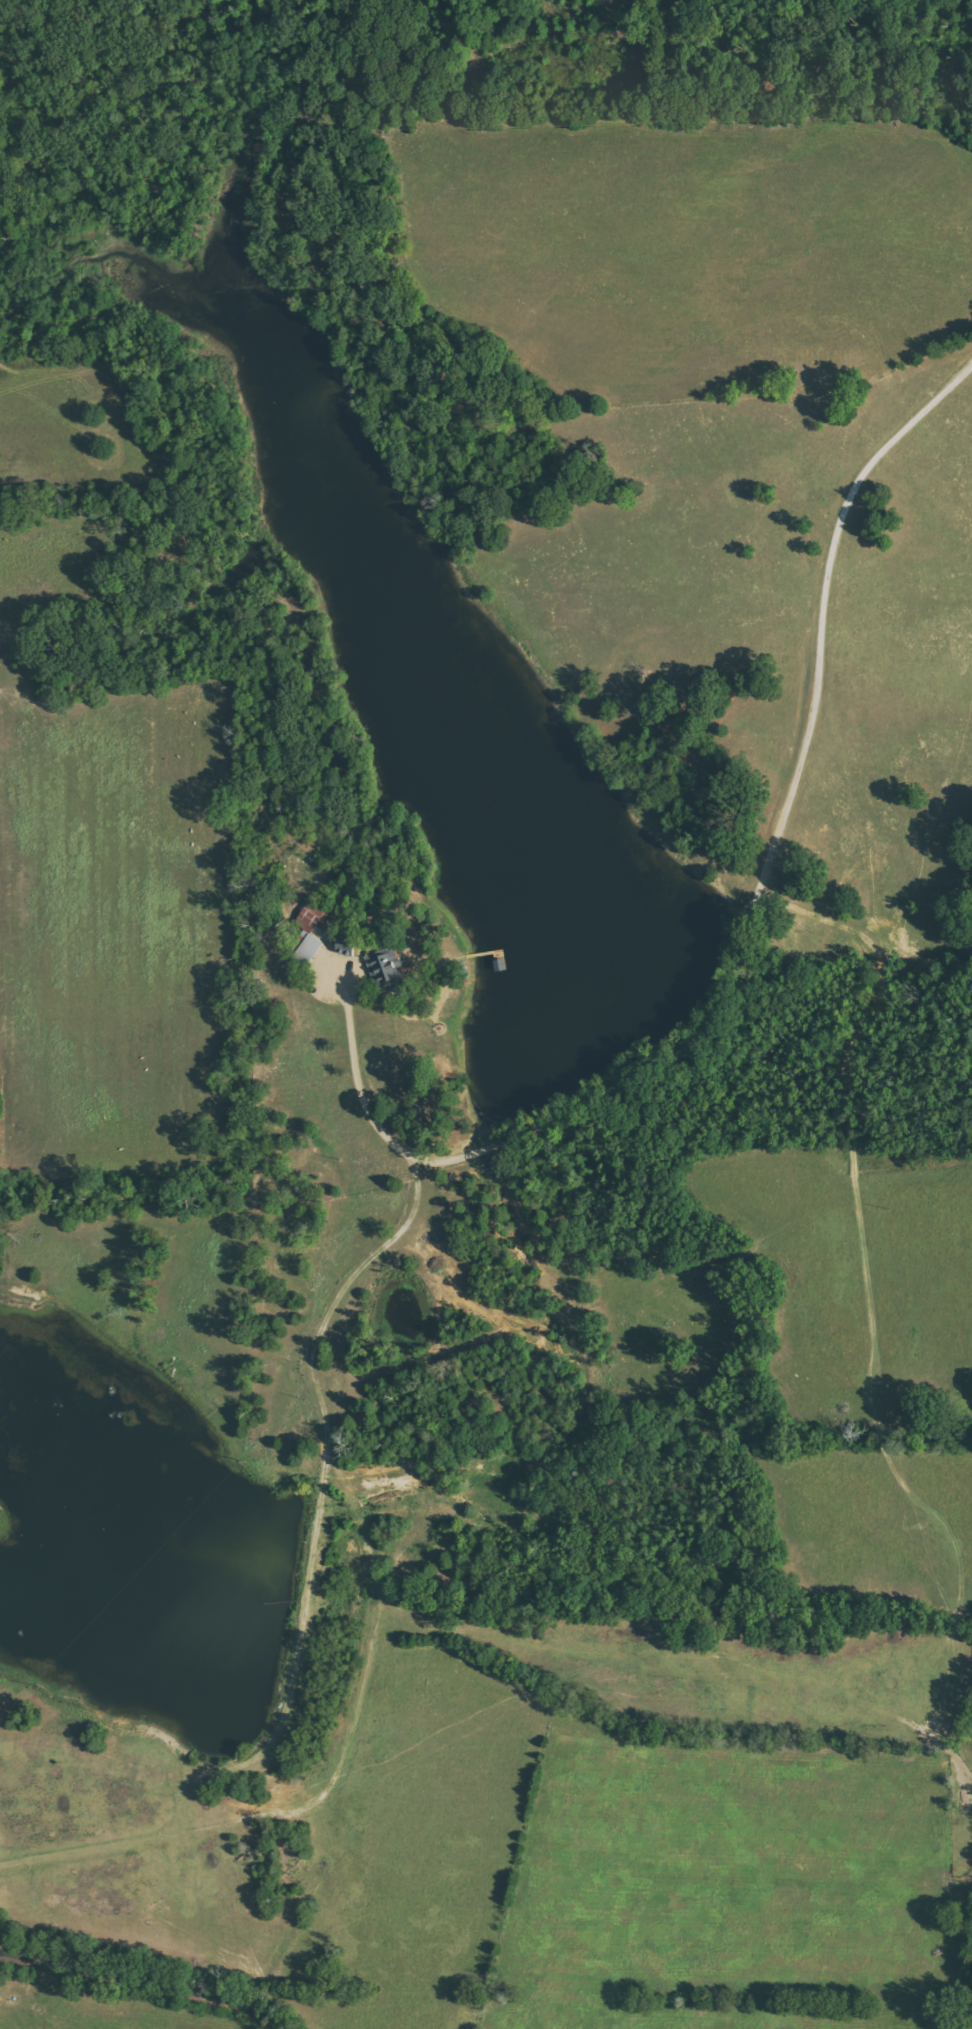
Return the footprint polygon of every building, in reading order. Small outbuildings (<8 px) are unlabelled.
[(328,930),(335,919),(312,905),(299,925),(311,933),(317,923),(328,930)] [(324,943),(310,933),(296,952),(310,962),(324,943)] [(336,952),(354,956),(359,939),(341,935),(336,952)] [(366,956),(379,988),(406,977),(393,945),(366,956)]
